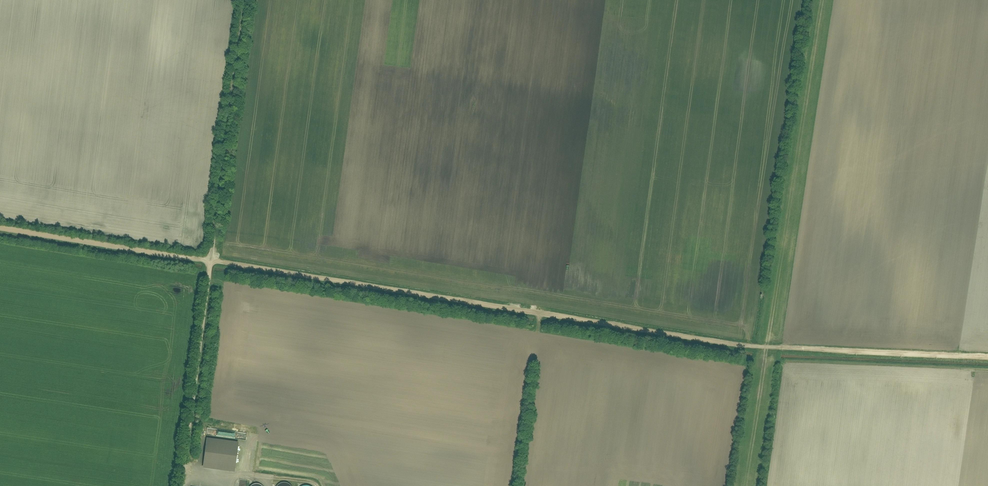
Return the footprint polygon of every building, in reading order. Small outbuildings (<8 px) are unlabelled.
[(246,439),(247,433),(215,429),(214,435),(218,435),(218,438),(233,440),(233,438),(246,439)] [(206,440),(203,470),(234,473),(236,443),(206,440)]
